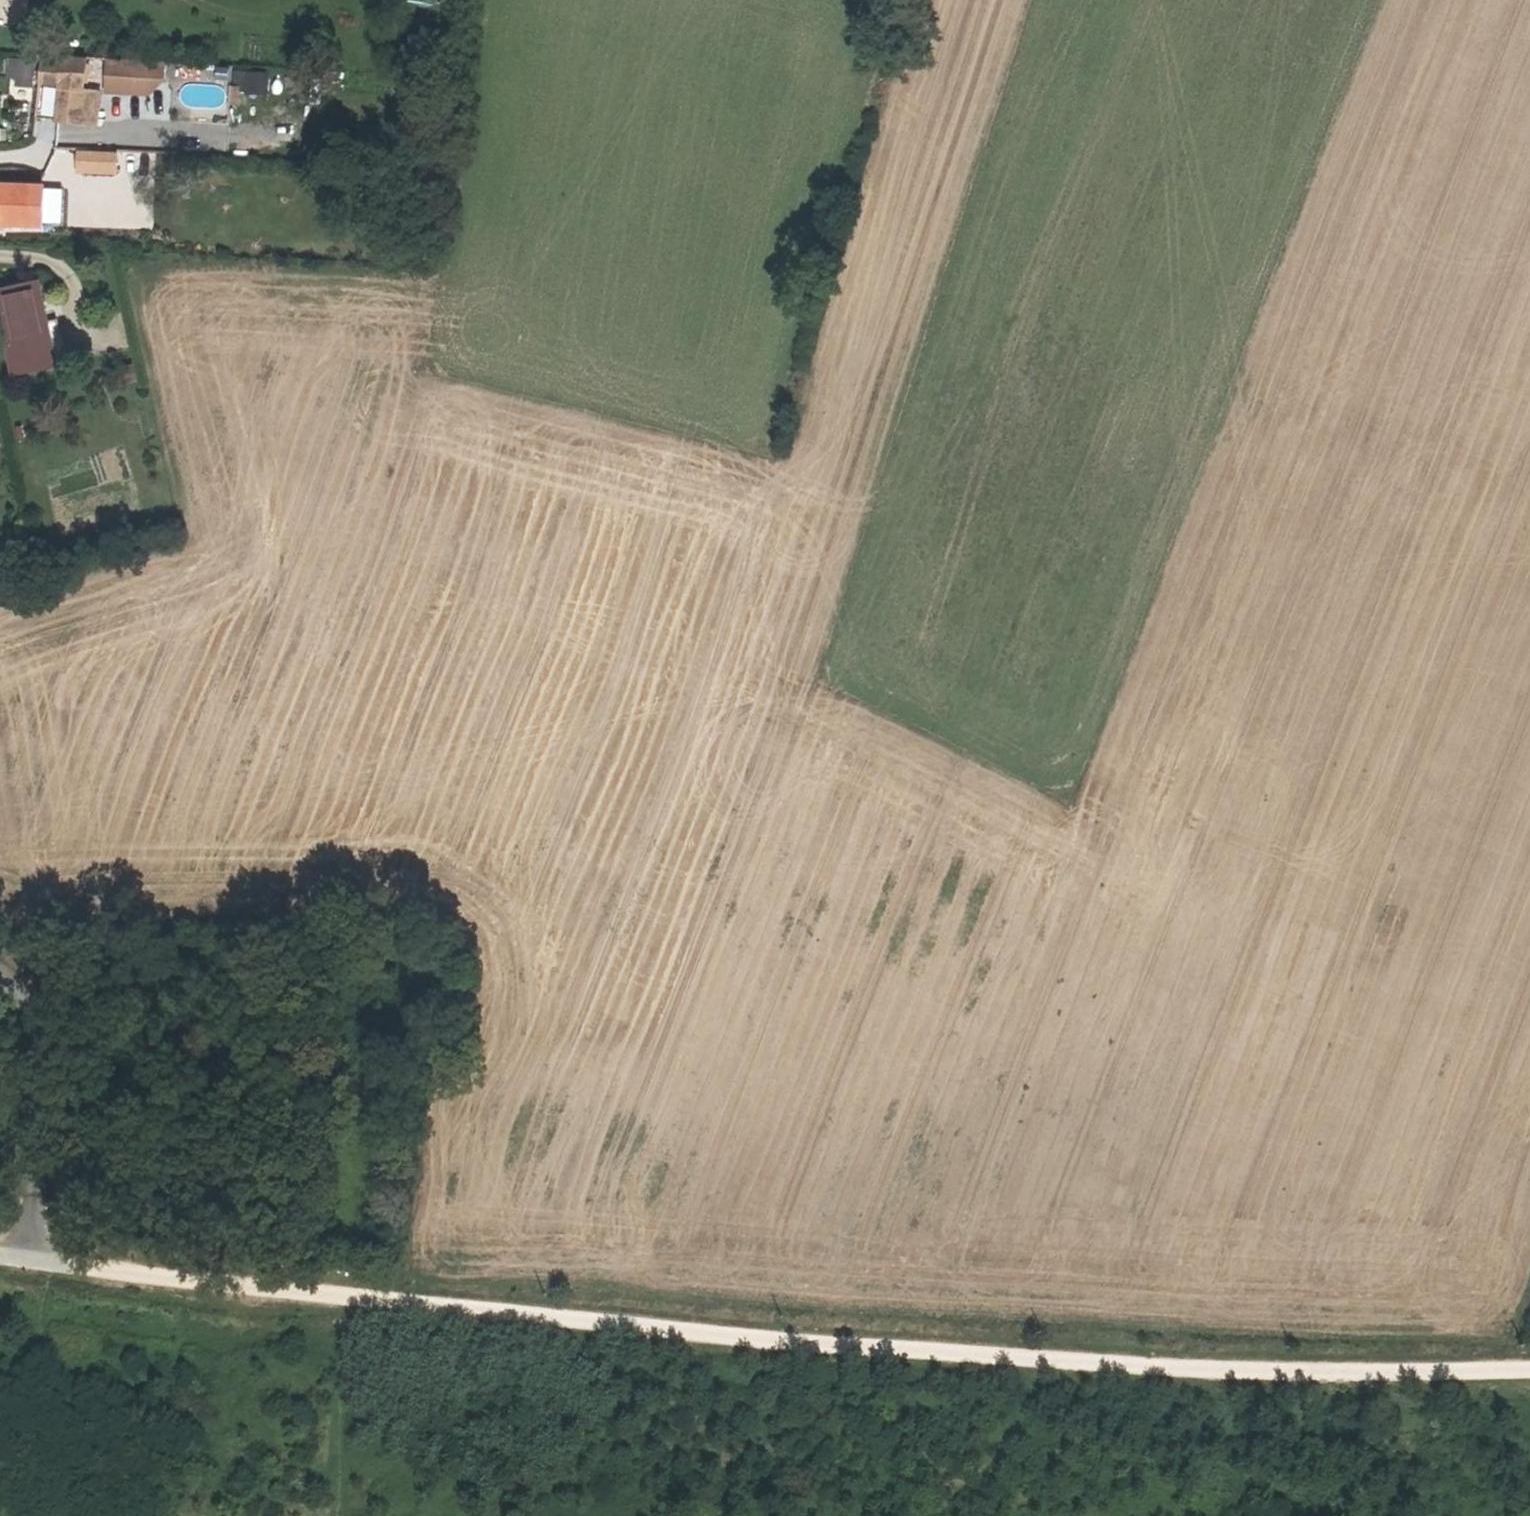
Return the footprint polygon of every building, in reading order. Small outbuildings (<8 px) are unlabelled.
[(43,56),(40,82),(62,84),(61,89),(82,91),(85,58),(43,56)] [(152,62),(108,59),(107,76),(151,78),(152,62)] [(21,80),(22,62),(13,61),(12,79),(21,80)] [(21,80),(35,81),(36,63),(22,62),(21,80)] [(151,78),(107,76),(106,90),(150,93),(164,79),(164,62),(152,62),(151,78)] [(266,71),(236,69),(235,90),(265,92),(266,71)] [(35,81),(21,80),(20,88),(34,89),(35,81)] [(37,111),(49,111),(48,84),(36,84),(37,111)] [(61,89),(58,119),(79,121),(82,91),(61,89)] [(97,92),(82,91),(79,121),(93,123),(97,92)] [(81,149),(80,170),(118,172),(119,151),(81,149)] [(41,222),(59,223),(61,191),(42,190),(43,186),(0,184),(0,228),(41,229),(41,222)] [(48,324),(39,283),(0,292),(0,303),(15,375),(57,366),(48,324)] [(58,321),(48,324),(57,366),(67,364),(58,321)]
